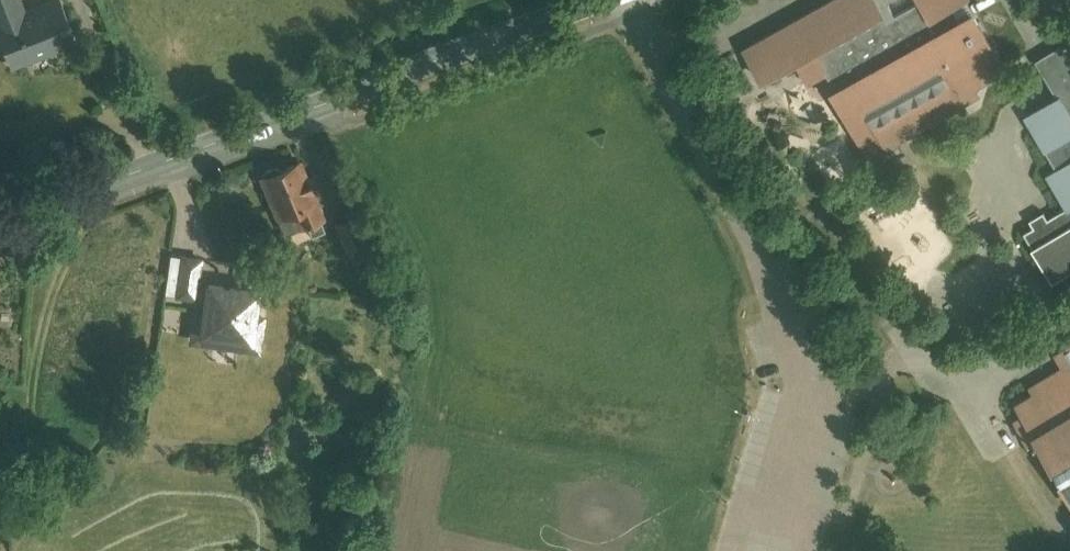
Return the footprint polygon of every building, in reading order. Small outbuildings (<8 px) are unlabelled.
[(6,64),(75,37),(61,0),(23,15),(17,0),(0,0),(0,49),(6,64)] [(975,18),(971,12),(965,0),(920,0),(923,7),(887,27),(885,23),(889,21),(877,0),(838,0),(746,51),(767,89),(799,71),(810,91),(829,81),(836,95),(830,98),(867,164),(900,146),(907,142),(963,111),(956,98),(1004,71),(975,18)] [(1039,231),(1030,236),(1059,286),(1069,279),(1069,58),(1065,50),(1037,67),(1059,104),(1029,122),(1050,158),(1051,157),(1060,173),(1050,179),(1069,213),(1052,223),(1048,217),(1035,225),(1039,231)] [(305,155),(258,171),(280,235),(327,219),(305,155)] [(251,284),(197,274),(187,326),(241,336),(251,284)] [(1027,421),(1021,424),(1035,449),(1042,446),(1069,494),(1069,350),(1056,358),(1064,371),(1032,389),(1037,397),(1019,408),(1027,421)]
